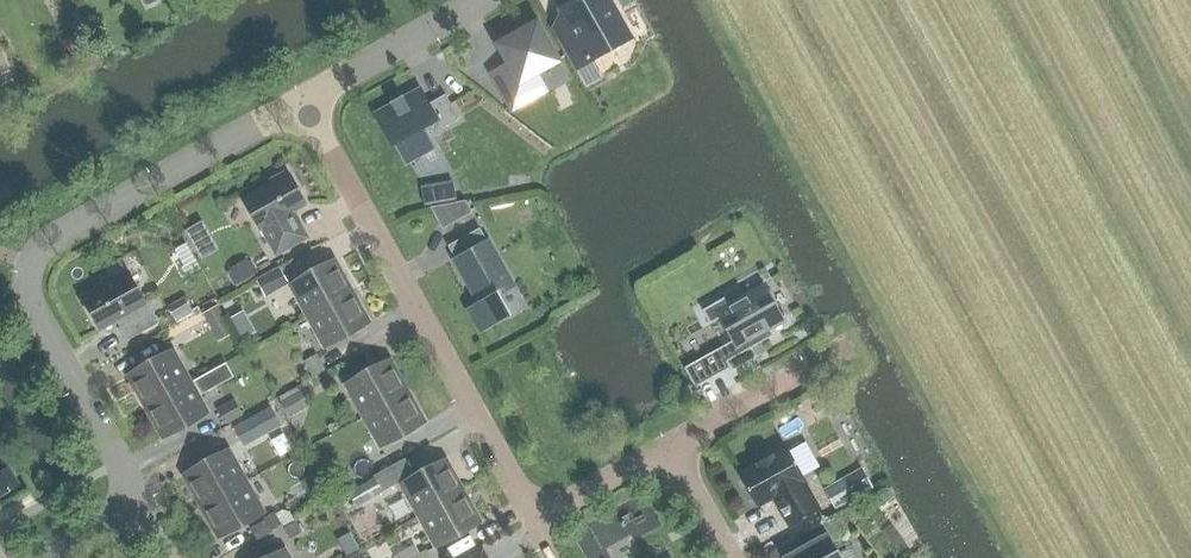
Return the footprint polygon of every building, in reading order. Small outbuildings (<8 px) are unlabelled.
[(561,10),(572,30),(558,39),(574,68),(614,46),(611,42),(626,34),(616,17),(613,19),(603,0),(580,0),(561,10)] [(535,25),(500,45),(510,63),(494,73),(512,106),(541,90),(532,73),(555,60),(535,25)] [(62,41),(70,56),(83,48),(75,34),(62,41)] [(437,120),(441,129),(458,119),(445,94),(428,103),(420,89),(403,98),(402,95),(400,96),(401,99),(393,104),(391,101),(389,102),(391,105),(374,114),(392,146),(394,144),(404,163),(433,147),(423,128),(437,120)] [(285,175),(283,172),(269,180),(271,183),(243,199),(260,229),(262,228),(276,254),(307,237),(298,220),(295,222),(290,213),(306,204),(289,173),(285,175)] [(437,184),(421,186),(424,205),(441,202),(437,184)] [(465,201),(431,209),(442,230),(472,214),(465,201)] [(197,223),(184,230),(190,240),(202,233),(197,223)] [(469,309),(480,330),(507,315),(496,296),(512,287),(479,228),(450,244),(457,256),(454,258),(473,293),(480,289),(486,299),(469,309)] [(354,290),(336,259),(289,285),(307,316),(354,290)] [(265,296),(288,284),(279,267),(256,279),(265,296)] [(159,323),(146,300),(144,301),(128,272),(82,298),(99,329),(116,320),(127,340),(159,323)] [(709,323),(719,318),(732,341),(684,368),(695,387),(730,368),(727,361),(751,348),(748,342),(757,337),(760,343),(773,336),(770,330),(785,322),(763,283),(727,303),(724,298),(702,310),(709,323)] [(371,321),(354,290),(307,316),(324,347),(371,321)] [(184,296),(167,306),(176,322),(193,312),(184,296)] [(218,301),(203,308),(209,320),(224,313),(218,301)] [(249,323),(236,330),(241,338),(254,331),(249,323)] [(126,376),(143,407),(190,381),(173,350),(126,376)] [(311,376),(324,369),(316,354),(303,361),(311,376)] [(345,384),(362,416),(409,390),(392,358),(345,384)] [(143,407),(161,439),(208,412),(198,395),(233,377),(225,363),(191,382),(190,381),(143,407)] [(427,421),(409,390),(362,416),(379,447),(427,421)] [(279,400),(289,417),(304,409),(294,392),(279,400)] [(217,412),(225,426),(243,416),(235,402),(217,412)] [(247,415),(233,423),(240,435),(254,427),(247,415)] [(787,446),(739,473),(757,506),(774,497),(780,507),(779,508),(790,526),(820,510),(804,480),(805,480),(787,446)] [(182,476),(199,507),(246,481),(229,450),(182,476)] [(400,484),(417,516),(465,489),(447,458),(400,484)] [(17,485),(8,468),(0,472),(0,495),(17,485)] [(860,468),(842,478),(854,497),(871,487),(860,468)] [(359,482),(348,488),(356,502),(366,496),(383,487),(376,473),(359,482)] [(246,481),(199,507),(217,538),(264,512),(246,481)] [(482,521),(465,489),(417,516),(435,547),(482,521)] [(275,511),(262,518),(269,531),(282,525),(275,511)] [(618,511),(595,519),(605,546),(662,524),(657,511),(643,517),(642,514),(622,522),(618,511)] [(294,521),(282,527),(290,540),(301,533),(294,521)] [(825,534),(783,557),(840,557),(837,553),(836,554),(825,534)] [(285,549),(269,557),(290,557),(285,549)] [(426,550),(411,557),(430,557),(426,550)]
